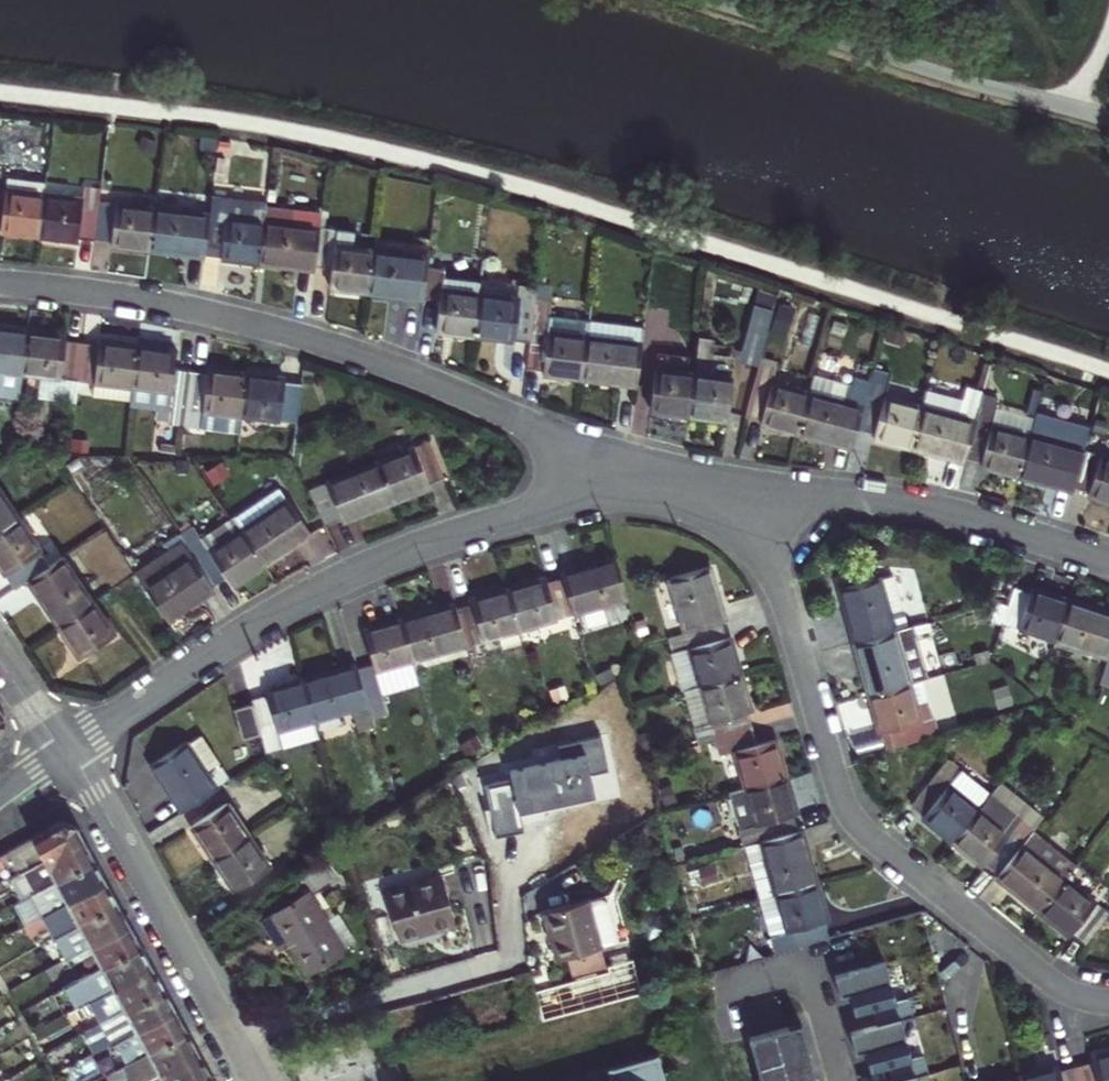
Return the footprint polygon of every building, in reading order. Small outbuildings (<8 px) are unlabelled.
[(42,238),(48,197),(10,193),(11,181),(0,180),(0,229),(4,230),(3,233),(42,238)] [(11,181),(10,193),(48,197),(49,185),(11,181)] [(49,185),(48,197),(86,202),(88,188),(50,184),(49,185)] [(86,202),(48,197),(42,238),(80,242),(80,239),(98,241),(103,204),(105,190),(88,188),(86,202)] [(159,198),(158,210),(212,216),(213,204),(159,198)] [(213,204),(212,216),(207,254),(223,256),(223,259),(262,264),(267,223),(269,210),(269,208),(214,200),(213,204)] [(113,246),(153,251),(158,210),(103,204),(98,241),(114,243),(113,246)] [(212,216),(158,210),(153,251),(206,258),(207,254),(212,216)] [(269,210),(267,223),(262,264),(314,271),(319,232),(319,229),(321,216),(269,210)] [(319,230),(319,232),(314,271),(331,273),(329,289),(367,294),(371,251),(354,250),(356,235),(319,230)] [(373,241),(371,251),(426,258),(428,247),(373,241)] [(426,258),(371,251),(367,294),(421,301),(425,266),(426,258)] [(434,331),(471,336),(477,293),(478,282),(439,277),(440,268),(425,266),(421,301),(437,302),(434,331)] [(527,342),(533,299),(534,287),(479,281),(477,293),(471,336),(527,342)] [(763,365),(772,293),(753,290),(743,363),(763,365)] [(548,301),(533,299),(527,342),(524,369),(539,371),(539,376),(578,380),(585,322),(546,316),(548,301)] [(632,387),(639,330),(585,322),(578,380),(632,387)] [(25,331),(0,328),(0,391),(18,393),(20,370),(25,331)] [(20,370),(59,375),(56,398),(73,401),(76,379),(80,340),(63,339),(64,336),(25,331),(20,370)] [(92,381),(132,386),(135,344),(97,339),(97,342),(80,340),(76,379),(92,381)] [(130,401),(188,408),(192,369),(175,367),(177,349),(135,344),(132,386),(130,401)] [(239,430),(241,414),(247,372),(210,368),(210,371),(192,369),(188,408),(186,423),(239,430)] [(645,409),(686,414),(690,375),(650,369),(645,409)] [(20,370),(18,393),(56,398),(59,375),(20,370)] [(241,414),(299,422),(303,383),(287,380),(287,377),(247,372),(241,414)] [(865,438),(902,447),(913,404),(876,395),(881,377),(865,373),(860,395),(851,430),(866,434),(865,438)] [(727,380),(690,375),(686,414),(722,419),(727,380)] [(755,424),(792,434),(802,394),(747,380),(739,417),(756,421),(755,424)] [(805,380),(802,394),(792,434),(846,448),(851,430),(860,395),(805,380)] [(92,381),(90,396),(130,401),(132,386),(92,381)] [(954,403),(916,394),(913,404),(902,447),(956,460),(957,457),(971,407),(974,395),(957,390),(954,403)] [(973,466),(1008,475),(1020,432),(985,423),(989,405),(991,400),(974,395),(957,457),(974,462),(973,466)] [(989,405),(985,423),(1020,432),(1025,414),(989,405)] [(1047,479),(1065,486),(1077,447),(1020,432),(1008,475),(1046,484),(1047,479)] [(439,444),(387,464),(401,503),(436,489),(435,486),(452,478),(439,444)] [(1108,504),(1108,458),(1077,447),(1065,486),(1080,491),(1079,494),(1108,504)] [(336,488),(315,497),(329,526),(345,520),(346,524),(401,503),(387,464),(334,484),(336,488)] [(238,516),(246,529),(270,564),(314,535),(282,487),(238,516)] [(21,519),(0,488),(0,533),(21,519)] [(236,585),(270,564),(246,529),(238,516),(203,539),(194,525),(180,534),(187,544),(215,586),(230,576),(236,585)] [(21,519),(0,533),(0,564),(8,575),(43,552),(21,519)] [(141,576),(170,620),(217,588),(215,586),(187,544),(140,574),(141,576)] [(99,604),(67,556),(31,580),(63,628),(99,604)] [(561,574),(571,612),(626,597),(615,557),(560,571),(561,574)] [(675,573),(689,627),(728,617),(730,616),(716,562),(675,573)] [(509,586),(520,626),(571,612),(561,574),(546,578),(546,576),(509,586)] [(883,580),(896,632),(908,629),(895,577),(883,580)] [(841,591),(856,643),(858,643),(896,632),(883,580),(841,591)] [(456,605),(466,642),(520,626),(509,586),(472,596),(473,600),(456,605)] [(1002,625),(1059,643),(1072,603),(1034,591),(1033,594),(1014,589),(1010,600),(1002,625)] [(466,642),(456,605),(455,600),(404,615),(414,656),(466,642)] [(1072,603),(1059,643),(1108,660),(1108,615),(1072,603)] [(122,639),(99,604),(63,628),(85,662),(122,639)] [(414,656),(404,615),(365,626),(373,658),(358,663),(368,701),(384,696),(377,667),(414,656)] [(673,631),(688,685),(745,670),(735,631),(731,632),(728,617),(689,627),(673,631)] [(860,659),(871,696),(924,680),(914,644),(901,648),(896,632),(858,643),(862,659),(860,659)] [(368,701),(358,663),(356,659),(303,674),(314,716),(368,701)] [(745,670),(688,685),(702,740),(718,735),(757,724),(751,704),(755,703),(745,670)] [(314,716),(303,674),(267,684),(267,688),(251,693),(253,701),(261,729),(262,731),(266,746),(318,732),(314,716)] [(924,680),(871,696),(881,731),(885,731),(890,748),(940,734),(924,680)] [(261,729),(253,701),(234,708),(242,735),(261,729)] [(741,786),(782,774),(772,738),(762,741),(757,724),(718,735),(723,753),(732,750),(741,786)] [(184,807),(221,783),(189,734),(153,758),(184,807)] [(506,868),(539,857),(508,762),(463,777),(474,811),(486,806),(506,868)] [(954,849),(982,814),(952,791),(965,776),(951,764),(914,810),(928,820),(924,825),(954,849)] [(738,844),(793,829),(788,811),(793,810),(782,774),(741,786),(723,791),(738,844)] [(196,820),(216,852),(250,829),(229,796),(196,820)] [(982,814),(954,849),(986,873),(989,869),(1001,879),(1025,849),(1011,838),(1023,823),(993,800),(982,814)] [(7,851),(18,873),(82,839),(75,827),(59,823),(7,851)] [(754,897),(812,881),(798,828),(793,829),(738,844),(754,897)] [(250,829),(216,852),(236,884),(270,860),(250,829)] [(1001,879),(998,883),(1041,917),(1067,883),(1076,871),(1034,837),(1025,849),(1001,879)] [(82,839),(18,873),(30,894),(93,860),(82,839)] [(104,881),(93,860),(30,894),(41,916),(104,881)] [(443,871),(385,886),(398,932),(454,918),(443,871)] [(1067,883),(1097,907),(1106,895),(1076,871),(1067,883)] [(116,902),(104,881),(41,916),(53,937),(76,924),(116,902)] [(769,953),(824,938),(818,918),(823,917),(812,881),(754,897),(769,953)] [(1041,917),(1071,941),(1073,938),(1087,948),(1108,919),(1108,917),(1097,907),(1067,883),(1041,917)] [(309,889),(261,916),(278,944),(284,941),(303,971),(345,948),(309,889)] [(586,894),(541,906),(554,954),(600,942),(586,894)] [(128,924),(116,902),(76,924),(82,935),(59,948),(65,958),(128,924)] [(76,980),(139,945),(128,924),(65,958),(76,980)] [(88,1001),(150,966),(139,945),(76,980),(88,1001)] [(883,963),(831,976),(837,997),(847,994),(852,1014),(870,1009),(874,1026),(846,1033),(852,1054),(862,1052),(867,1071),(885,1066),(888,1080),(914,1080),(913,1077),(926,1074),(920,1052),(907,1056),(898,1020),(911,1016),(905,995),(892,999),(883,963)] [(162,986),(150,966),(88,1001),(99,1021),(162,986)] [(62,988),(74,1009),(88,1001),(76,980),(62,988)] [(115,1041),(173,1009),(162,986),(99,1021),(84,1031),(96,1052),(111,1043),(115,1041)] [(185,1030),(173,1009),(115,1041),(127,1062),(185,1030)] [(797,1020),(746,1034),(757,1080),(813,1080),(797,1020)] [(127,1062),(122,1065),(131,1080),(142,1080),(197,1052),(185,1030),(127,1062)] [(208,1072),(197,1052),(142,1080),(191,1080),(208,1072)] [(658,1055),(588,1074),(591,1080),(665,1080),(658,1055)] [(1091,1060),(1092,1063),(1077,1068),(1081,1080),(1108,1080),(1108,1055),(1091,1060)] [(103,1076),(106,1080),(131,1080),(122,1065),(103,1076)] [(1023,1079),(1024,1080),(1081,1080),(1077,1068),(1058,1073),(1057,1069),(1023,1079)] [(208,1072),(191,1080),(213,1080),(208,1072)]
